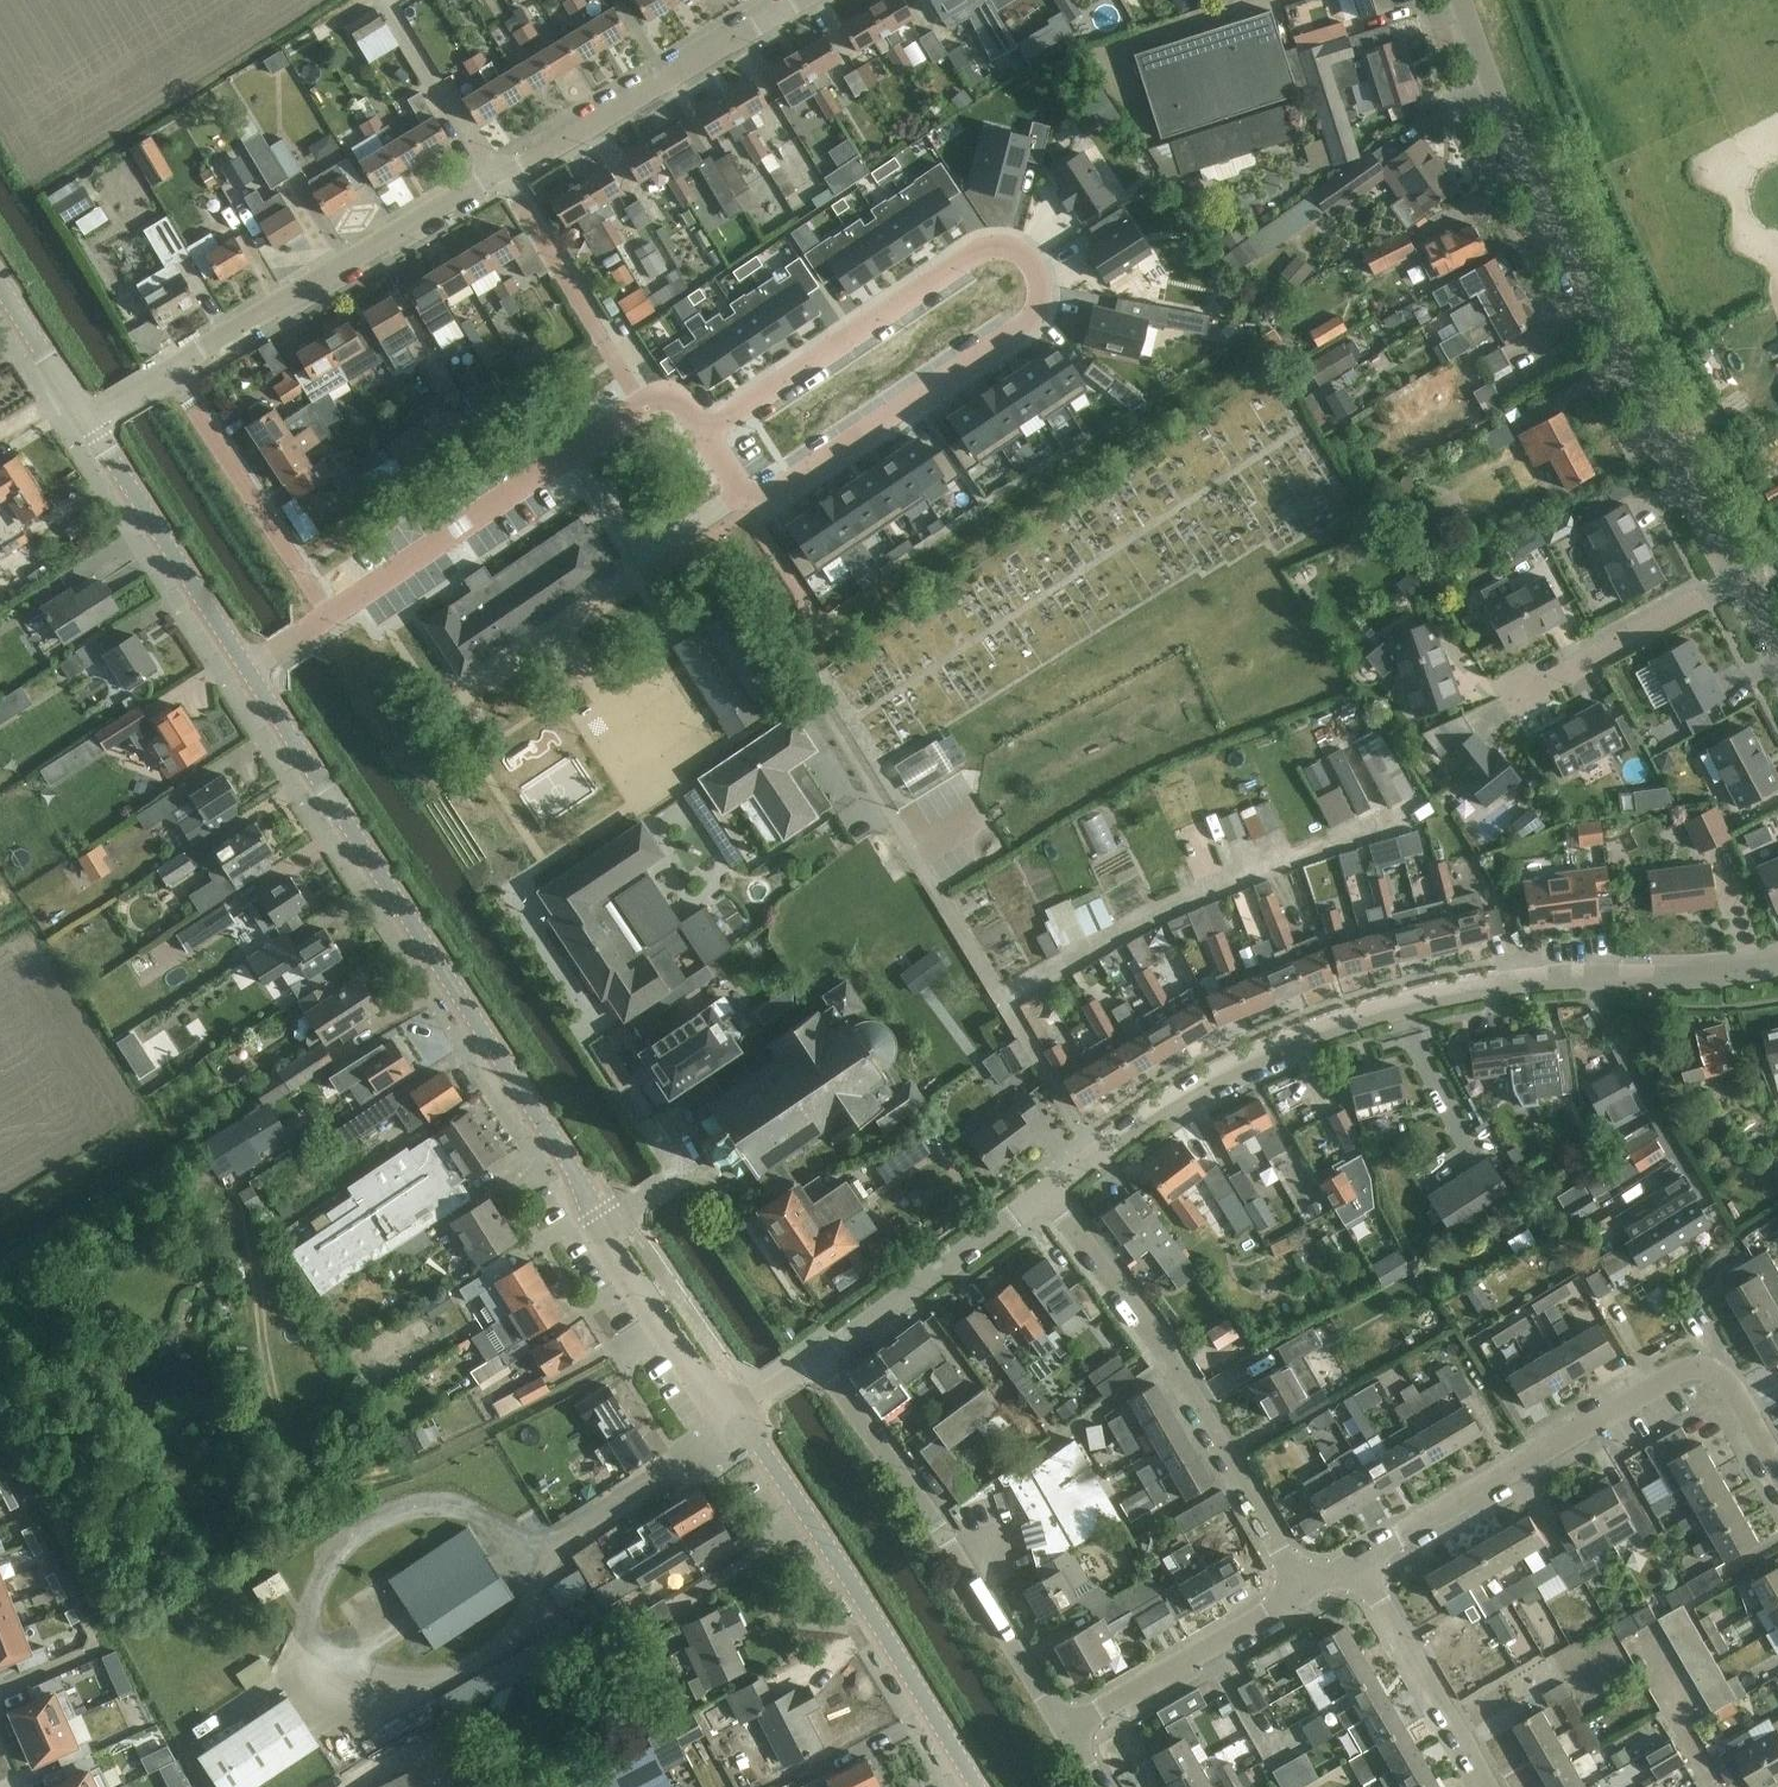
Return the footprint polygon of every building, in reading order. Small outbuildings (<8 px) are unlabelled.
[(429,9),(424,0),(403,0),(394,4),(403,22),(429,9)] [(570,15),(578,10),(572,0),(567,0),(562,3),(570,15)] [(578,10),(588,4),(586,0),(572,0),(578,10)] [(647,22),(672,7),(668,0),(634,0),(647,22)] [(870,9),(890,43),(900,37),(896,29),(913,19),(902,0),(885,0),(870,9)] [(947,30),(949,29),(948,27),(971,14),(980,30),(998,19),(987,0),(929,0),(947,30)] [(998,11),(1017,0),(991,0),(998,11)] [(1035,5),(1048,25),(1059,19),(1047,0),(1043,0),(1035,5)] [(1069,22),(1084,13),(1076,0),(1056,0),(1069,22)] [(1243,9),(1269,1),(1269,0),(1241,0),(1243,9)] [(1368,14),(1391,7),(1389,0),(1355,0),(1360,17),(1368,14)] [(538,34),(531,22),(521,6),(511,12),(513,15),(514,15),(522,28),(529,39),(538,34)] [(347,26),(357,41),(366,36),(372,45),(393,33),(387,23),(385,24),(376,9),(347,26)] [(841,27),(853,47),(857,53),(875,42),(882,54),(886,51),(901,75),(907,72),(892,47),(890,43),(870,9),(841,27)] [(613,10),(588,25),(602,49),(627,34),(613,10)] [(1271,11),(1134,55),(1161,138),(1298,95),(1297,91),(1310,86),(1299,54),(1297,47),(1284,52),(1271,11)] [(513,15),(506,20),(513,33),(522,28),(514,15),(513,15)] [(948,54),(970,89),(1021,57),(999,21),(948,54)] [(1323,42),(1348,35),(1345,22),(1320,30),(1323,42)] [(563,40),(578,64),(602,49),(588,25),(563,40)] [(520,44),(529,39),(522,28),(513,33),(520,44)] [(920,39),(934,63),(948,55),(933,31),(920,39)] [(824,37),(797,53),(813,79),(814,79),(820,90),(835,115),(840,122),(846,118),(827,88),(831,86),(823,73),(840,63),(824,37)] [(1361,156),(1345,108),(1330,65),(1356,57),(1349,37),(1299,54),(1310,86),(1327,138),(1336,164),(1361,156)] [(473,39),(465,44),(472,57),(481,71),(489,85),(504,109),(528,94),(514,70),(502,77),(493,62),(489,65),(473,39)] [(563,40),(538,55),(553,79),(578,64),(563,40)] [(1344,88),(1371,79),(1410,67),(1402,42),(1356,57),(1330,65),(1345,108),(1350,107),(1344,88)] [(892,47),(907,72),(913,68),(899,43),(892,47)] [(281,50),(267,59),(274,71),(289,62),(281,50)] [(785,97),(813,79),(797,53),(769,70),(785,97)] [(538,55),(514,70),(528,94),(553,79),(538,55)] [(472,57),(463,62),(472,76),(481,71),(472,57)] [(868,64),(857,70),(868,89),(878,83),(868,64)] [(1381,111),(1398,106),(1420,98),(1410,67),(1371,79),(1381,111)] [(844,77),(855,96),(868,89),(857,70),(844,77)] [(1092,78),(1077,88),(1083,98),(1099,88),(1092,78)] [(766,125),(758,112),(768,106),(752,80),(724,97),(761,159),(768,155),(754,132),(766,125)] [(504,109),(489,85),(464,100),(478,124),(504,109)] [(813,94),(828,119),(835,115),(820,90),(813,94)] [(964,92),(953,102),(961,111),(973,101),(964,92)] [(450,142),(420,93),(408,100),(423,125),(410,133),(424,157),(450,142)] [(367,96),(358,102),(357,103),(368,121),(369,121),(376,133),(385,148),(400,172),(424,157),(410,133),(398,140),(390,125),(386,128),(367,96)] [(755,162),(761,159),(724,97),(695,114),(711,141),(729,130),(737,142),(741,139),(755,162)] [(1284,105),(1147,150),(1168,185),(1169,185),(1184,181),(1181,170),(1199,165),(1203,179),(1207,181),(1214,178),(1220,181),(1238,175),(1241,170),(1255,166),(1256,162),(1253,149),(1294,136),(1284,105)] [(376,133),(369,121),(368,121),(359,127),(367,138),(376,133)] [(989,128),(973,188),(1014,199),(1024,160),(1040,164),(1050,126),(1032,121),(1028,138),(989,128)] [(673,179),(689,205),(697,200),(682,176),(686,173),(677,160),(694,150),(679,124),(651,141),(666,167),(667,166),(674,179),(673,179)] [(260,130),(242,141),(270,187),(287,177),(270,147),(260,130)] [(171,164),(154,135),(132,148),(148,177),(171,164)] [(1313,172),(1336,164),(1327,138),(1304,145),(1313,172)] [(283,139),(270,147),(287,177),(300,169),(283,139)] [(638,183),(666,167),(651,141),(623,158),(638,183)] [(1422,213),(1437,203),(1456,189),(1423,142),(1389,166),(1410,195),(1393,207),(1409,230),(1425,219),(1422,213)] [(376,154),(360,163),(375,187),(400,172),(385,148),(376,154)] [(796,192),(772,154),(762,160),(786,199),(796,192)] [(1085,154),(1054,174),(1064,190),(1060,193),(1070,209),(1074,206),(1083,220),(1114,200),(1085,154)] [(728,155),(714,163),(734,197),(735,198),(749,189),(728,155)] [(859,155),(823,179),(829,187),(832,193),(835,196),(871,173),(869,170),(859,155)] [(1232,252),(1223,258),(1233,272),(1242,266),(1258,255),(1260,258),(1381,171),(1370,156),(1314,195),(1313,194),(1273,223),(1248,240),(1232,252)] [(710,157),(697,165),(721,205),(734,197),(714,163),(710,157)] [(895,157),(883,165),(889,175),(901,167),(895,157)] [(348,158),(324,173),(308,182),(327,215),(357,197),(354,191),(365,185),(348,158)] [(941,164),(900,191),(931,237),(959,219),(947,200),(959,192),(941,164)] [(883,165),(871,173),(877,182),(889,175),(883,165)] [(616,215),(608,202),(623,194),(607,168),(578,185),(616,248),(624,243),(610,219),(616,215)] [(209,169),(201,173),(209,187),(217,182),(209,169)] [(684,208),(689,205),(673,179),(668,182),(684,208)] [(611,251),(616,248),(578,185),(551,202),(566,227),(576,221),(584,234),(597,226),(611,251)] [(829,187),(811,199),(815,204),(817,208),(835,196),(832,193),(829,187)] [(94,206),(84,190),(55,207),(66,224),(94,206)] [(258,190),(244,198),(253,214),(262,228),(274,248),(303,231),(290,210),(288,207),(280,193),(265,202),(258,190)] [(900,191),(872,210),(878,218),(904,256),(931,237),(900,191)] [(216,198),(201,206),(209,219),(223,211),(216,198)] [(843,198),(831,206),(837,215),(849,207),(843,198)] [(638,201),(625,209),(637,230),(651,221),(638,201)] [(1097,243),(1084,252),(1104,282),(1149,253),(1120,209),(1088,229),(1097,243)] [(152,276),(136,285),(144,297),(143,298),(159,326),(197,303),(185,282),(174,265),(190,256),(168,218),(144,232),(165,268),(152,276)] [(860,218),(846,228),(877,274),(904,256),(878,218),(866,226),(860,218)] [(1389,223),(1380,229),(1386,237),(1395,231),(1389,223)] [(664,226),(656,230),(669,252),(677,247),(664,226)] [(1434,238),(1412,248),(1415,254),(1429,281),(1484,253),(1471,226),(1454,234),(1451,229),(1434,238)] [(1238,227),(1223,238),(1232,252),(1248,240),(1238,227)] [(846,228),(805,255),(824,282),(836,274),(849,293),(877,274),(846,228)] [(480,244),(495,270),(515,258),(527,278),(536,272),(540,278),(547,274),(523,233),(512,240),(505,229),(480,244)] [(702,229),(694,233),(703,248),(710,244),(702,229)] [(1376,247),(1363,253),(1373,275),(1387,268),(1415,254),(1412,248),(1405,233),(1376,247)] [(209,234),(187,248),(205,278),(216,272),(221,280),(250,263),(235,238),(218,249),(209,234)] [(455,259),(471,285),(495,270),(480,244),(455,259)] [(639,259),(652,279),(668,269),(655,249),(639,259)] [(1297,255),(1281,274),(1297,287),(1313,268),(1297,255)] [(757,256),(745,264),(751,273),(763,265),(757,256)] [(1475,296),(1511,277),(1499,256),(1447,286),(1452,294),(1446,297),(1452,308),(1475,295),(1475,296)] [(429,275),(445,300),(471,285),(455,259),(429,275)] [(774,276),(760,286),(791,332),(819,313),(806,295),(818,286),(800,259),(787,268),(792,276),(780,285),(774,276)] [(745,264),(733,272),(739,281),(751,273),(745,264)] [(624,265),(612,272),(621,287),(633,280),(624,265)] [(429,275),(404,290),(432,334),(457,319),(453,314),(445,300),(429,275)] [(1511,277),(1475,296),(1477,299),(1449,315),(1459,333),(1471,326),(1479,322),(1488,317),(1523,297),(1511,277)] [(513,278),(503,284),(511,296),(520,290),(513,278)] [(647,298),(655,311),(687,291),(679,278),(647,298)] [(503,284),(495,288),(502,300),(511,296),(503,284)] [(760,286),(733,304),(764,350),(791,332),(760,286)] [(700,288),(688,296),(694,306),(706,297),(700,288)] [(632,326),(654,312),(655,311),(647,298),(646,299),(640,289),(618,303),(632,326)] [(391,297),(362,314),(398,375),(415,365),(406,351),(418,343),(391,297)] [(1503,342),(1517,334),(1537,322),(1523,297),(1488,317),(1503,342)] [(720,313),(706,322),(737,368),(764,350),(733,304),(732,305),(737,313),(725,321),(720,313)] [(1155,305),(1152,322),(1180,328),(1183,310),(1155,305)] [(1093,306),(1084,343),(1136,357),(1145,320),(1093,306)] [(464,308),(453,314),(457,319),(460,325),(461,325),(488,371),(498,365),(464,308)] [(678,340),(665,349),(669,356),(677,368),(683,377),(695,368),(708,387),(737,368),(706,322),(699,312),(684,322),(696,340),(684,348),(678,340)] [(1489,339),(1479,322),(1471,326),(1459,333),(1469,350),(1489,339)] [(349,323),(322,339),(348,383),(351,381),(341,364),(365,349),(349,323)] [(1450,362),(1469,350),(1459,333),(1440,344),(1450,362)] [(348,383),(322,339),(296,354),(305,369),(296,375),(298,378),(297,379),(304,391),(305,390),(313,404),(329,394),(348,383)] [(1343,344),(1306,366),(1318,386),(1354,364),(1343,344)] [(1057,345),(1036,360),(1065,405),(1088,390),(1057,345)] [(1500,348),(1478,361),(1489,379),(1511,365),(1500,348)] [(1299,349),(1287,357),(1289,360),(1292,365),(1304,358),(1299,349)] [(669,356),(660,362),(668,374),(677,368),(669,356)] [(1036,360),(1014,374),(1037,410),(1044,419),(1065,405),(1036,360)] [(1092,361),(1083,373),(1108,392),(1117,380),(1092,361)] [(441,362),(427,370),(445,401),(459,392),(441,362)] [(1014,374),(993,388),(1016,424),(1037,410),(1014,374)] [(277,390),(284,403),(304,391),(297,379),(277,390)] [(488,399),(472,410),(483,428),(511,409),(493,379),(481,387),(488,399)] [(1342,388),(1325,398),(1332,411),(1349,400),(1342,388)] [(992,389),(971,403),(1001,448),(1023,433),(1016,424),(992,389)] [(313,404),(323,420),(327,426),(343,417),(329,394),(313,404)] [(1490,397),(1474,405),(1487,430),(1503,422),(1490,397)] [(245,427),(265,456),(323,420),(313,404),(312,403),(282,423),(273,409),(268,403),(261,401),(247,410),(254,421),(245,427)] [(971,403),(949,418),(961,437),(949,445),(966,471),(1001,448),(971,403)] [(1564,489),(1572,484),(1593,473),(1561,411),(1516,434),(1532,466),(1548,458),(1564,489)] [(331,475),(321,460),(313,465),(304,453),(332,434),(327,426),(323,420),(265,456),(284,484),(291,479),(301,494),(295,498),(295,499),(331,475)] [(418,423),(386,445),(408,477),(441,455),(418,423)] [(1347,434),(1357,447),(1371,436),(1361,423),(1347,434)] [(1506,423),(1482,436),(1490,452),(1514,440),(1506,423)] [(1083,431),(1071,439),(1076,447),(1088,439),(1083,431)] [(918,439),(895,454),(919,489),(940,475),(947,484),(960,475),(943,449),(930,457),(918,439)] [(1048,445),(1036,453),(1041,461),(1053,454),(1048,445)] [(1036,453),(1024,461),(1029,469),(1041,461),(1036,453)] [(895,454),(874,468),(904,513),(925,499),(919,489),(895,454)] [(1378,455),(1369,464),(1378,472),(1386,464),(1378,455)] [(4,501),(32,482),(17,458),(5,466),(2,462),(0,463),(0,495),(4,501)] [(385,465),(362,480),(375,500),(384,494),(392,488),(406,479),(398,467),(393,460),(385,465)] [(874,468),(853,482),(883,527),(904,513),(874,468)] [(1404,473),(1396,487),(1407,494),(1415,480),(1404,473)] [(29,540),(22,528),(38,518),(36,514),(48,506),(32,482),(4,501),(0,503),(0,522),(8,536),(0,541),(0,559),(29,540)] [(853,482),(831,496),(861,541),(883,527),(853,482)] [(831,496),(810,510),(840,556),(861,541),(831,496)] [(1642,535),(1626,504),(1583,526),(1623,600),(1663,578),(1647,548),(1644,550),(1638,537),(1642,535)] [(810,510),(788,526),(800,545),(788,553),(805,579),(840,556),(810,510)] [(320,532),(307,511),(291,521),(304,542),(320,532)] [(424,623),(460,678),(588,592),(581,582),(596,572),(602,582),(618,572),(616,569),(620,566),(592,524),(588,527),(581,517),(496,574),(489,564),(462,582),(469,592),(424,623)] [(939,519),(927,527),(932,535),(944,527),(939,519)] [(908,539),(896,547),(901,555),(913,547),(908,539)] [(896,547),(884,555),(889,563),(901,555),(896,547)] [(39,569),(28,576),(32,584),(44,576),(39,569)] [(869,573),(857,581),(863,589),(875,581),(869,573)] [(1566,619),(1544,578),(1485,607),(1506,648),(1536,632),(1535,629),(1547,622),(1550,627),(1566,619)] [(65,642),(97,621),(117,609),(100,582),(75,598),(70,591),(43,608),(65,642)] [(682,642),(675,647),(723,725),(730,736),(763,716),(755,705),(752,700),(780,683),(735,609),(682,642)] [(1387,637),(1414,716),(1461,700),(1450,666),(1444,668),(1440,655),(1443,654),(1432,622),(1387,637)] [(77,654),(60,665),(69,680),(71,679),(106,656),(128,691),(131,689),(147,679),(144,674),(155,667),(135,636),(116,648),(106,633),(86,646),(78,651),(76,652),(77,654)] [(1651,664),(1636,672),(1655,709),(1671,701),(1681,720),(1723,697),(1715,680),(1710,683),(1703,671),(1706,669),(1690,639),(1650,661),(1651,664)] [(132,697),(124,703),(131,714),(139,708),(132,697)] [(0,701),(0,725),(11,718),(0,701)] [(1563,776),(1622,745),(1599,702),(1583,711),(1586,716),(1573,722),(1571,720),(1542,735),(1563,776)] [(149,722),(135,730),(146,747),(150,745),(170,776),(205,753),(196,739),(200,737),(181,707),(168,715),(165,711),(149,722)] [(141,708),(99,734),(108,747),(135,730),(149,722),(141,708)] [(1706,714),(1690,723),(1694,732),(1711,723),(1706,714)] [(785,839),(789,836),(817,818),(816,816),(830,806),(801,762),(817,752),(793,717),(700,779),(723,813),(740,801),(769,845),(783,836),(785,839)] [(1777,786),(1777,779),(1772,768),(1767,771),(1761,758),(1764,757),(1748,727),(1707,748),(1738,807),(1777,786)] [(1369,733),(1342,744),(1347,755),(1374,744),(1369,733)] [(1461,778),(1484,807),(1520,778),(1497,749),(1491,754),(1474,733),(1449,753),(1466,775),(1461,778)] [(97,735),(69,753),(78,768),(106,750),(105,749),(97,735)] [(937,741),(895,766),(911,794),(953,769),(937,741)] [(1386,743),(1361,757),(1389,808),(1414,794),(1386,743)] [(1667,751),(1654,759),(1661,772),(1675,765),(1667,751)] [(1318,762),(1304,770),(1315,791),(1329,784),(1318,762)] [(1534,771),(1524,779),(1532,788),(1541,780),(1534,771)] [(179,826),(192,846),(239,815),(232,804),(240,799),(224,775),(191,796),(198,806),(191,811),(194,817),(179,826)] [(45,776),(31,784),(46,808),(60,800),(45,776)] [(146,831),(165,818),(163,816),(185,802),(178,791),(156,805),(155,803),(136,816),(146,831)] [(1253,840),(1281,826),(1268,801),(1241,815),(1253,840)] [(1716,807),(1686,820),(1700,852),(1731,838),(1716,807)] [(1236,813),(1219,820),(1228,842),(1245,836),(1236,813)] [(576,959),(665,900),(643,867),(663,854),(642,822),(539,892),(555,916),(550,920),(576,959)] [(201,914),(253,880),(273,867),(266,856),(274,850),(255,823),(212,850),(222,866),(209,874),(213,880),(189,896),(201,914)] [(1577,845),(1601,842),(1599,823),(1575,826),(1577,845)] [(1753,825),(1732,836),(1738,848),(1759,837),(1753,825)] [(1079,835),(1092,871),(1112,864),(1098,828),(1079,835)] [(1374,842),(1368,844),(1377,878),(1383,876),(1381,868),(1405,861),(1399,835),(1374,842)] [(96,849),(79,860),(85,871),(103,860),(101,858),(96,849)] [(184,853),(158,870),(169,887),(195,870),(184,853)] [(1223,881),(1234,876),(1227,859),(1216,863),(1223,881)] [(1756,868),(1776,911),(1777,910),(1777,859),(1756,868)] [(1445,860),(1429,865),(1434,884),(1450,879),(1445,860)] [(1646,873),(1648,890),(1651,914),(1713,906),(1707,865),(1646,873)] [(1595,912),(1610,910),(1605,868),(1552,875),(1552,879),(1522,883),(1528,928),(1561,924),(1561,926),(1596,921),(1595,912)] [(275,925),(282,936),(283,937),(287,934),(287,935),(302,924),(294,914),(308,904),(290,876),(247,905),(265,932),(275,925)] [(1377,878),(1369,880),(1369,882),(1374,901),(1389,897),(1384,878),(1383,876),(1377,878)] [(1450,879),(1434,884),(1439,903),(1440,905),(1447,903),(1459,945),(1502,934),(1496,909),(1484,912),(1479,892),(1455,898),(1450,879)] [(1253,886),(1259,899),(1257,899),(1270,934),(1286,929),(1266,881),(1253,886)] [(1112,922),(1099,897),(1087,904),(1100,928),(1112,922)] [(1389,897),(1374,901),(1376,907),(1379,921),(1394,918),(1394,916),(1393,914),(1389,897)] [(1088,935),(1075,910),(1069,898),(1056,905),(1075,941),(1088,935)] [(625,1020),(627,1018),(630,1017),(658,998),(687,979),(673,958),(694,944),(707,963),(732,947),(704,906),(680,922),(665,900),(576,959),(602,998),(608,995),(625,1020)] [(1075,941),(1056,905),(1053,900),(1044,905),(1046,909),(1044,910),(1049,919),(1044,922),(1050,934),(1057,949),(1058,951),(1075,941)] [(1213,934),(1220,932),(1226,930),(1216,903),(1201,909),(1213,934)] [(1439,903),(1416,909),(1420,922),(1428,953),(1430,952),(1431,956),(1445,953),(1444,949),(1459,945),(1447,903),(1440,905),(1439,903)] [(177,934),(189,953),(237,922),(225,904),(177,934)] [(1100,928),(1087,904),(1075,910),(1088,935),(1100,928)] [(1374,935),(1364,937),(1372,967),(1404,959),(1397,930),(1397,928),(1394,918),(1379,921),(1376,907),(1365,909),(1368,921),(1371,921),(1374,935)] [(1220,932),(1213,934),(1201,909),(1170,921),(1173,928),(1190,922),(1198,941),(1206,938),(1213,957),(1227,950),(1220,932)] [(1337,909),(1322,913),(1327,933),(1342,929),(1337,909)] [(1416,909),(1393,914),(1394,918),(1397,928),(1397,930),(1404,959),(1428,953),(1420,922),(1416,909)] [(283,937),(282,936),(247,958),(265,985),(299,963),(308,976),(293,986),(301,998),(327,983),(320,972),(342,957),(324,929),(295,948),(287,935),(287,934),(283,937)] [(1278,951),(1286,949),(1301,991),(1333,978),(1316,936),(1299,943),(1293,946),(1286,929),(1270,934),(1278,951)] [(1057,949),(1050,934),(1038,940),(1047,959),(1059,954),(1058,951),(1057,949)] [(1142,936),(1134,941),(1124,946),(1140,973),(1146,969),(1156,986),(1143,993),(1153,1010),(1160,1006),(1170,1001),(1149,966),(1157,962),(1142,936)] [(1364,937),(1331,946),(1339,976),(1372,967),(1364,937)] [(171,945),(126,978),(137,993),(156,979),(162,987),(187,968),(171,945)] [(1286,949),(1278,951),(1271,954),(1274,961),(1260,966),(1263,973),(1262,974),(1273,1002),(1301,991),(1286,949)] [(1221,977),(1230,973),(1235,970),(1227,950),(1213,957),(1221,977)] [(932,951),(916,962),(930,981),(946,970),(932,951)] [(916,962),(900,974),(913,994),(930,981),(916,962)] [(1143,993),(1156,986),(1146,969),(1140,973),(1133,977),(1143,993)] [(1207,997),(1209,1003),(1218,1025),(1244,1014),(1233,985),(1230,973),(1221,977),(1216,979),(1221,992),(1207,997)] [(1233,985),(1244,1014),(1273,1002),(1262,974),(1233,985)] [(687,979),(658,998),(665,1009),(694,989),(687,979)] [(866,1008),(847,979),(822,996),(829,1007),(819,1013),(817,1009),(767,1043),(777,1057),(706,1105),(712,1113),(701,1121),(710,1135),(699,1143),(716,1168),(727,1161),(737,1175),(749,1167),(756,1178),(759,1177),(772,1196),(797,1179),(783,1158),(825,1130),(833,1142),(871,1117),(882,1133),(891,1127),(890,1126),(925,1102),(911,1080),(905,1084),(891,1064),(894,1059),(895,1057),(896,1051),(897,1049),(897,1046),(897,1044),(897,1041),(896,1038),(895,1036),(893,1032),(889,1027),(884,1023),(881,1021),(877,1020),(875,1020),(872,1019),(868,1019),(864,1020),(861,1020),(857,1014),(866,1008)] [(265,1103),(291,1086),(331,1061),(321,1045),(340,1032),(345,1039),(363,1027),(359,1020),(376,1009),(358,981),(335,995),(327,983),(301,998),(319,1025),(309,1032),(308,1039),(314,1048),(255,1086),(265,1103)] [(793,986),(775,999),(784,1012),(794,1005),(793,986)] [(1046,993),(1023,1006),(1031,1020),(1038,1016),(1054,1006),(1046,993)] [(670,1097),(702,1076),(742,1049),(737,1042),(749,1033),(724,997),(640,1053),(670,1097)] [(658,998),(630,1017),(637,1027),(665,1009),(658,998)] [(1090,1026),(1104,1018),(1094,1000),(1080,1009),(1090,1026)] [(1168,1019),(1183,1045),(1211,1029),(1195,1002),(1168,1019)] [(1127,1042),(1114,1049),(1130,1076),(1156,1061),(1133,1022),(1123,1004),(1109,1012),(1127,1042)] [(1160,1006),(1153,1010),(1133,1022),(1156,1061),(1183,1045),(1168,1019),(1160,1006)] [(1100,1042),(1107,1037),(1113,1033),(1104,1018),(1090,1026),(1100,1042)] [(1735,1060),(1731,1047),(1724,1025),(1697,1033),(1707,1066),(1683,1073),(1686,1084),(1722,1074),(1719,1065),(1735,1060)] [(1770,1056),(1777,1091),(1777,1030),(1764,1033),(1770,1056)] [(1537,1097),(1544,1096),(1576,1091),(1569,1039),(1553,1041),(1552,1031),(1528,1035),(1536,1097),(1537,1097)] [(1528,1035),(1469,1043),(1474,1079),(1509,1075),(1511,1089),(1521,1106),(1536,1097),(1528,1035)] [(1088,1064),(1103,1092),(1130,1076),(1114,1049),(1107,1037),(1100,1042),(1081,1053),(1088,1064)] [(1032,1064),(1019,1039),(1001,1048),(1014,1073),(1032,1064)] [(362,1057),(330,1077),(339,1091),(352,1083),(362,1099),(375,1091),(391,1081),(411,1068),(394,1041),(384,1047),(382,1044),(362,1057)] [(1055,1070),(1069,1062),(1059,1044),(1046,1051),(1047,1053),(1045,1053),(1055,1070)] [(141,1045),(125,1055),(139,1076),(155,1066),(141,1045)] [(610,1064),(626,1086),(641,1075),(625,1052),(610,1064)] [(1061,1080),(1065,1087),(1077,1108),(1103,1092),(1088,1064),(1061,1080)] [(1358,1120),(1408,1107),(1396,1067),(1345,1079),(1358,1120)] [(1620,1070),(1585,1089),(1597,1110),(1601,1117),(1608,1130),(1615,1127),(1624,1122),(1643,1111),(1634,1094),(1620,1070)] [(343,1126),(332,1134),(342,1149),(368,1131),(396,1112),(401,1119),(410,1132),(460,1098),(443,1072),(423,1086),(408,1096),(407,1095),(398,1101),(391,1092),(357,1116),(343,1126)] [(968,1140),(977,1152),(991,1171),(1037,1137),(1027,1124),(1042,1113),(1026,1090),(1009,1102),(1013,1107),(968,1140)] [(1241,1107),(1262,1147),(1267,1158),(1285,1149),(1259,1098),(1241,1107)] [(1688,1099),(1677,1103),(1680,1111),(1691,1108),(1688,1099)] [(1213,1122),(1224,1143),(1234,1162),(1238,1160),(1245,1175),(1259,1168),(1251,1153),(1262,1147),(1241,1107),(1213,1122)] [(1344,1109),(1329,1116),(1347,1152),(1362,1145),(1344,1109)] [(295,1249),(291,1251),(325,1302),(345,1289),(341,1282),(374,1262),(390,1252),(424,1230),(470,1199),(460,1183),(484,1167),(503,1154),(486,1128),(482,1131),(469,1111),(449,1124),(419,1144),(410,1150),(408,1147),(348,1187),(354,1196),(327,1213),(329,1215),(314,1225),(319,1233),(295,1249)] [(1621,1138),(1620,1138),(1622,1142),(1639,1172),(1665,1157),(1656,1139),(1655,1138),(1659,1136),(1651,1121),(1621,1138)] [(262,1162),(237,1122),(200,1145),(220,1179),(235,1170),(239,1176),(262,1162)] [(921,1137),(888,1160),(898,1175),(931,1152),(921,1137)] [(1204,1176),(1193,1161),(1179,1141),(1145,1166),(1191,1231),(1203,1222),(1187,1199),(1182,1202),(1177,1195),(1204,1176)] [(1516,1146),(1507,1152),(1514,1163),(1523,1158),(1516,1146)] [(1739,1148),(1727,1155),(1735,1168),(1747,1161),(1739,1148)] [(1340,1171),(1320,1183),(1345,1224),(1374,1207),(1370,1177),(1361,1153),(1338,1167),(1340,1171)] [(1454,1239),(1515,1201),(1488,1158),(1427,1196),(1454,1239)] [(1292,1211),(1315,1196),(1292,1160),(1269,1174),(1292,1211)] [(1229,1178),(1246,1205),(1244,1206),(1259,1231),(1274,1222),(1245,1175),(1242,1170),(1229,1178)] [(772,1196),(758,1205),(761,1210),(759,1212),(791,1260),(788,1262),(797,1275),(801,1273),(804,1278),(809,1274),(810,1277),(823,1268),(821,1266),(835,1257),(836,1259),(847,1252),(846,1249),(855,1243),(854,1242),(864,1236),(863,1235),(875,1228),(862,1208),(863,1207),(845,1181),(829,1191),(819,1175),(802,1187),(797,1179),(772,1196)] [(1629,1239),(1674,1211),(1695,1197),(1682,1176),(1616,1218),(1629,1239)] [(251,1186),(240,1193),(255,1216),(266,1209),(251,1186)] [(1218,1201),(1237,1234),(1253,1225),(1234,1191),(1218,1201)] [(1598,1203),(1590,1191),(1568,1204),(1575,1217),(1598,1203)] [(489,1199),(469,1212),(449,1225),(475,1265),(500,1250),(497,1245),(513,1235),(502,1217),(501,1217),(489,1199)] [(1135,1259),(1148,1250),(1164,1273),(1187,1257),(1154,1211),(1141,1221),(1125,1199),(1103,1215),(1135,1259)] [(1315,1202),(1307,1206),(1312,1216),(1320,1212),(1315,1202)] [(1694,1203),(1624,1246),(1639,1270),(1709,1227),(1694,1203)] [(1583,1221),(1592,1236),(1613,1223),(1604,1208),(1583,1221)] [(1554,1222),(1544,1223),(1544,1232),(1554,1232),(1554,1222)] [(1367,1245),(1374,1258),(1363,1264),(1375,1286),(1394,1275),(1366,1226),(1345,1238),(1354,1253),(1367,1245)] [(424,1230),(390,1252),(398,1264),(399,1266),(414,1256),(433,1244),(424,1230)] [(1275,1257),(1294,1249),(1289,1237),(1270,1246),(1275,1257)] [(1623,1248),(1599,1263),(1611,1282),(1635,1267),(1623,1248)] [(1743,1318),(1775,1299),(1775,1300),(1777,1298),(1777,1265),(1769,1249),(1728,1273),(1736,1288),(1728,1292),(1743,1318)] [(1398,1251),(1388,1256),(1400,1277),(1410,1271),(1398,1251)] [(1022,1275),(1036,1294),(1059,1325),(1082,1307),(1091,1319),(1102,1310),(1080,1280),(1069,1288),(1045,1257),(1022,1275)] [(481,1310),(488,1320),(545,1285),(530,1261),(490,1286),(482,1274),(459,1288),(466,1300),(479,1292),(488,1306),(481,1310)] [(1435,1263),(1423,1270),(1430,1282),(1442,1274),(1435,1263)] [(1598,1300),(1610,1293),(1598,1273),(1586,1281),(1598,1300)] [(834,1291),(841,1304),(858,1295),(851,1282),(834,1291)] [(984,1303),(998,1322),(1007,1334),(1018,1326),(1043,1358),(1054,1349),(1060,1357),(1070,1349),(1055,1330),(1047,1336),(1009,1284),(984,1303)] [(493,1321),(509,1347),(471,1371),(480,1384),(533,1351),(525,1339),(564,1315),(545,1285),(488,1320),(489,1323),(493,1321)] [(1549,1295),(1555,1304),(1571,1295),(1565,1286),(1549,1295)] [(425,1307),(434,1319),(457,1304),(448,1292),(425,1307)] [(1555,1304),(1549,1295),(1530,1306),(1536,1316),(1555,1304)] [(1775,1300),(1775,1299),(1743,1318),(1757,1342),(1777,1330),(1777,1298),(1775,1300)] [(953,1326),(967,1345),(979,1361),(988,1353),(1038,1420),(1055,1408),(979,1306),(953,1326)] [(1509,1327),(1515,1337),(1530,1328),(1524,1318),(1509,1327)] [(786,1322),(779,1327),(788,1340),(795,1335),(786,1322)] [(877,1353),(902,1388),(907,1385),(903,1379),(914,1371),(918,1376),(929,1368),(947,1391),(963,1379),(920,1322),(919,1323),(918,1322),(877,1353)] [(1597,1323),(1574,1337),(1592,1367),(1615,1354),(1597,1323)] [(1270,1418),(1290,1406),(1321,1389),(1304,1357),(1323,1346),(1321,1343),(1331,1337),(1323,1324),(1313,1330),(1313,1329),(1276,1349),(1285,1366),(1251,1385),(1270,1418)] [(571,1326),(551,1339),(533,1350),(540,1360),(550,1376),(587,1352),(571,1326)] [(1515,1337),(1509,1327),(1491,1338),(1496,1348),(1515,1337)] [(1757,1342),(1772,1368),(1777,1364),(1777,1330),(1757,1342)] [(1574,1337),(1552,1350),(1570,1380),(1592,1367),(1574,1337)] [(1570,1380),(1552,1350),(1548,1342),(1526,1355),(1530,1363),(1548,1393),(1570,1380)] [(68,1344),(63,1360),(72,1363),(77,1347),(68,1344)] [(1234,1346),(1211,1357),(1220,1375),(1243,1365),(1234,1346)] [(848,1376),(882,1420),(893,1411),(908,1399),(902,1388),(877,1353),(848,1376)] [(1094,1381),(1104,1395),(1138,1370),(1128,1357),(1094,1381)] [(1507,1376),(1513,1386),(1525,1407),(1548,1393),(1530,1363),(1507,1376)] [(1471,1392),(1459,1371),(1454,1374),(1448,1364),(1435,1372),(1441,1381),(1421,1393),(1428,1406),(1454,1391),(1459,1399),(1471,1392)] [(398,1370),(383,1379),(389,1388),(404,1379),(398,1370)] [(543,1377),(516,1391),(494,1403),(501,1417),(524,1405),(525,1406),(551,1392),(543,1377)] [(1140,1425),(1168,1408),(1153,1383),(1125,1400),(1140,1425)] [(1354,1395),(1363,1410),(1380,1399),(1371,1384),(1354,1395)] [(1428,1406),(1421,1393),(1419,1394),(1413,1384),(1399,1392),(1405,1402),(1395,1407),(1403,1421),(1428,1406)] [(608,1385),(576,1405),(586,1422),(594,1417),(609,1440),(608,1441),(609,1441),(595,1450),(603,1463),(617,1454),(627,1470),(652,1454),(634,1425),(632,1426),(618,1402),(608,1385)] [(932,1428),(938,1437),(947,1450),(976,1429),(984,1442),(1013,1422),(1004,1407),(1000,1410),(986,1390),(932,1428)] [(1343,1401),(1376,1457),(1361,1465),(1377,1493),(1403,1478),(1387,1450),(1381,1440),(1379,1435),(1378,1436),(1363,1410),(1354,1395),(1343,1401)] [(1071,1399),(1056,1409),(1065,1421),(1079,1410),(1071,1399)] [(1437,1421),(1453,1448),(1479,1432),(1463,1405),(1437,1421)] [(1154,1450),(1182,1433),(1168,1408),(1140,1425),(1154,1450)] [(1327,1411),(1311,1420),(1318,1431),(1334,1422),(1327,1411)] [(1116,1438),(1130,1431),(1121,1416),(1107,1424),(1116,1438)] [(1437,1421),(1412,1436),(1428,1463),(1453,1448),(1437,1421)] [(1090,1450),(1106,1448),(1102,1425),(1086,1428),(1090,1450)] [(1428,1463),(1412,1436),(1406,1425),(1381,1440),(1387,1450),(1403,1478),(1428,1463)] [(1686,1487),(1718,1468),(1703,1442),(1695,1447),(1683,1426),(1647,1448),(1673,1493),(1685,1486),(1686,1487)] [(1303,1427),(1291,1434),(1295,1442),(1307,1435),(1303,1427)] [(1130,1431),(1116,1438),(1127,1456),(1140,1448),(1130,1431)] [(1154,1450),(1169,1474),(1197,1458),(1182,1433),(1154,1450)] [(938,1437),(919,1451),(931,1467),(950,1454),(947,1450),(938,1437)] [(1088,1583),(1069,1549),(1119,1520),(1074,1441),(1029,1472),(1019,1477),(1014,1468),(1004,1473),(1030,1520),(1025,1523),(1031,1548),(1038,1546),(1043,1543),(1052,1559),(1034,1569),(1043,1581),(1025,1591),(1041,1621),(1077,1602),(1072,1592),(1088,1583)] [(1327,1465),(1336,1480),(1352,1507),(1377,1493),(1361,1465),(1346,1474),(1337,1459),(1342,1456),(1335,1443),(1294,1467),(1302,1480),(1327,1465)] [(940,1480),(959,1465),(950,1454),(931,1467),(940,1480)] [(1211,1483),(1197,1458),(1169,1474),(1169,1475),(1158,1481),(1145,1489),(1145,1490),(1121,1504),(1131,1521),(1156,1507),(1155,1504),(1169,1496),(1166,1491),(1175,1486),(1183,1499),(1211,1483)] [(949,1492),(968,1478),(959,1465),(940,1480),(949,1492)] [(1145,1489),(1158,1481),(1149,1465),(1136,1473),(1145,1489)] [(1685,1486),(1673,1493),(1666,1497),(1671,1507),(1691,1496),(1700,1511),(1733,1493),(1718,1468),(1686,1487),(1685,1486)] [(1600,1491),(1588,1499),(1617,1544),(1640,1531),(1642,1535),(1655,1527),(1643,1507),(1630,1514),(1620,1497),(1608,1476),(1601,1480),(1598,1488),(1600,1491)] [(977,1490),(968,1478),(949,1492),(958,1504),(977,1490)] [(6,1480),(0,1483),(0,1489),(4,1497),(13,1493),(6,1480)] [(1326,1522),(1352,1507),(1336,1480),(1310,1496),(1319,1511),(1326,1522)] [(581,1568),(548,1589),(560,1609),(562,1612),(591,1593),(594,1592),(716,1514),(700,1489),(697,1490),(664,1511),(623,1539),(629,1548),(608,1562),(594,1542),(573,1556),(581,1568)] [(1221,1491),(1174,1517),(1183,1533),(1230,1506),(1221,1491)] [(19,1505),(13,1493),(4,1497),(11,1510),(19,1505)] [(1700,1511),(1680,1522),(1686,1532),(1705,1520),(1714,1535),(1714,1536),(1747,1517),(1733,1493),(1700,1511)] [(1617,1544),(1588,1499),(1576,1506),(1574,1502),(1566,1501),(1559,1505),(1567,1520),(1554,1528),(1569,1553),(1586,1582),(1603,1573),(1593,1557),(1617,1544)] [(1319,1511),(1299,1523),(1306,1534),(1326,1522),(1319,1511)] [(716,1514),(594,1592),(605,1611),(642,1588),(690,1555),(696,1563),(712,1553),(732,1540),(716,1514)] [(1170,1572),(1176,1582),(1161,1591),(1177,1618),(1192,1609),(1194,1611),(1218,1597),(1202,1570),(1203,1569),(1196,1557),(1195,1558),(1188,1545),(1189,1544),(1185,1538),(1173,1516),(1163,1522),(1167,1529),(1171,1526),(1179,1541),(1170,1546),(1173,1551),(1170,1553),(1178,1567),(1170,1572)] [(1531,1516),(1505,1531),(1521,1558),(1547,1542),(1531,1516)] [(1714,1536),(1714,1535),(1694,1547),(1700,1556),(1720,1545),(1729,1561),(1762,1543),(1747,1517),(1714,1536)] [(37,1538),(30,1526),(22,1530),(29,1543),(37,1538)] [(407,1608),(434,1649),(513,1596),(486,1555),(486,1556),(467,1527),(389,1580),(408,1608),(407,1608)] [(1495,1572),(1521,1558),(1505,1531),(1480,1546),(1495,1572)] [(1147,1532),(1132,1541),(1141,1556),(1146,1553),(1148,1548),(1150,1538),(1147,1532)] [(37,1538),(29,1543),(35,1555),(44,1551),(37,1538)] [(1480,1546),(1454,1561),(1470,1587),(1487,1617),(1488,1616),(1504,1644),(1518,1636),(1502,1608),(1512,1602),(1505,1590),(1491,1598),(1481,1581),(1495,1572),(1480,1546)] [(1562,1574),(1572,1591),(1586,1582),(1569,1553),(1531,1575),(1538,1588),(1562,1574)] [(1228,1555),(1203,1569),(1202,1570),(1218,1597),(1244,1582),(1228,1555)] [(1444,1602),(1470,1587),(1454,1561),(1428,1576),(1444,1602)] [(1667,1595),(1675,1610),(1683,1605),(1696,1597),(1725,1580),(1716,1566),(1667,1595)] [(1777,1598),(1777,1567),(1751,1583),(1764,1606),(1777,1598)] [(55,1571),(46,1576),(53,1589),(61,1584),(55,1571)] [(1538,1588),(1531,1575),(1505,1590),(1512,1602),(1538,1588)] [(279,1596),(268,1578),(253,1588),(264,1605),(279,1596)] [(1076,1598),(1077,1601),(1091,1610),(1090,1610),(1096,1624),(1056,1648),(1075,1680),(1120,1654),(1109,1635),(1127,1625),(1123,1618),(1132,1612),(1148,1639),(1175,1623),(1149,1578),(1115,1598),(1096,1586),(1076,1598)] [(0,1581),(0,1608),(12,1603),(3,1580),(0,1581)] [(61,1584),(53,1589),(59,1601),(68,1597),(61,1584)] [(1764,1606),(1777,1628),(1777,1627),(1777,1598),(1764,1606)] [(1695,1609),(1700,1620),(1709,1637),(1718,1632),(1709,1615),(1720,1609),(1714,1599),(1695,1609)] [(0,1608),(0,1636),(21,1627),(12,1603),(0,1608)] [(1474,1605),(1466,1609),(1473,1622),(1481,1617),(1474,1605)] [(1666,1632),(1691,1619),(1683,1605),(1675,1610),(1659,1619),(1666,1632)] [(65,1612),(72,1624),(80,1620),(73,1607),(65,1612)] [(704,1687),(713,1683),(742,1670),(727,1638),(743,1630),(734,1610),(717,1618),(715,1612),(682,1628),(691,1646),(685,1648),(699,1677),(688,1682),(696,1698),(707,1693),(704,1687)] [(1541,1615),(1525,1621),(1541,1660),(1557,1653),(1541,1615)] [(1698,1632),(1691,1619),(1666,1632),(1674,1646),(1698,1632)] [(437,1699),(445,1713),(449,1720),(581,1644),(568,1621),(543,1635),(545,1638),(437,1699)] [(1713,1658),(1719,1655),(1728,1651),(1724,1643),(1736,1637),(1734,1633),(1745,1626),(1742,1621),(1719,1633),(1718,1632),(1709,1637),(1710,1639),(1704,1643),(1706,1646),(1713,1658)] [(1470,1662),(1489,1652),(1473,1625),(1455,1635),(1470,1662)] [(1303,1685),(1360,1652),(1344,1626),(1317,1642),(1322,1652),(1306,1662),(1306,1663),(1294,1670),(1303,1685)] [(0,1636),(0,1665),(31,1652),(21,1627),(0,1636)] [(1706,1646),(1704,1643),(1698,1632),(1674,1646),(1682,1659),(1706,1646)] [(1714,1659),(1713,1658),(1706,1646),(1682,1659),(1689,1673),(1714,1659)] [(118,1649),(105,1655),(111,1668),(124,1663),(118,1649)] [(1738,1669),(1754,1694),(1777,1679),(1777,1668),(1767,1650),(1738,1669)] [(1318,1711),(1330,1704),(1321,1690),(1338,1680),(1346,1694),(1374,1678),(1360,1652),(1303,1685),(1318,1711)] [(587,1653),(575,1659),(584,1678),(597,1672),(587,1653)] [(262,1657),(236,1674),(247,1690),(273,1673),(262,1657)] [(1721,1672),(1729,1686),(1736,1699),(1748,1693),(1729,1658),(1717,1665),(1721,1672)] [(1721,1672),(1717,1665),(1714,1659),(1689,1673),(1697,1686),(1721,1672)] [(1464,1714),(1508,1691),(1497,1671),(1453,1695),(1464,1714)] [(1729,1686),(1721,1672),(1697,1686),(1704,1700),(1729,1686)] [(34,1702),(11,1712),(23,1739),(66,1720),(77,1716),(59,1675),(28,1689),(34,1702)] [(1344,1729),(1389,1703),(1374,1678),(1346,1694),(1352,1705),(1336,1715),(1344,1729)] [(1236,1689),(1248,1709),(1251,1715),(1268,1705),(1253,1679),(1236,1689)] [(784,1764),(799,1756),(820,1745),(804,1713),(816,1706),(806,1687),(793,1694),(793,1692),(774,1702),(763,1680),(729,1698),(741,1721),(758,1712),(784,1764)] [(1575,1726),(1588,1718),(1567,1682),(1545,1695),(1552,1707),(1561,1702),(1575,1726)] [(1646,1688),(1664,1728),(1678,1722),(1660,1682),(1646,1688)] [(1712,1713),(1736,1699),(1729,1686),(1704,1700),(1712,1713)] [(1174,1743),(1153,1755),(1167,1780),(1196,1764),(1188,1749),(1200,1742),(1185,1715),(1206,1703),(1197,1688),(1156,1712),(1174,1743)] [(218,1786),(255,1786),(319,1744),(287,1697),(198,1756),(218,1786)] [(1229,1703),(1217,1709),(1221,1716),(1233,1710),(1229,1703)] [(1333,1736),(1314,1747),(1311,1749),(1317,1759),(1323,1769),(1347,1755),(1349,1760),(1360,1754),(1351,1738),(1366,1729),(1375,1745),(1404,1728),(1389,1703),(1344,1729),(1333,1736)] [(1516,1725),(1531,1751),(1558,1736),(1543,1709),(1516,1725)] [(693,1712),(672,1723),(684,1746),(705,1734),(693,1712)] [(1302,1727),(1314,1747),(1333,1736),(1321,1716),(1302,1727)] [(1589,1751),(1602,1744),(1588,1718),(1575,1726),(1589,1751)] [(1777,1784),(1777,1719),(1771,1723),(1775,1730),(1754,1742),(1777,1784)] [(66,1720),(23,1739),(34,1765),(57,1755),(63,1767),(94,1753),(88,1741),(78,1746),(66,1720)] [(672,1723),(649,1736),(664,1769),(689,1756),(684,1746),(672,1723)] [(1390,1770),(1418,1754),(1404,1728),(1375,1745),(1390,1770)] [(1754,1742),(1747,1731),(1729,1742),(1732,1747),(1720,1754),(1735,1780),(1747,1773),(1755,1786),(1772,1786),(1777,1784),(1754,1742)] [(390,1759),(398,1774),(444,1749),(436,1734),(390,1759)] [(1546,1777),(1573,1761),(1558,1736),(1531,1751),(1546,1777)] [(1659,1781),(1686,1765),(1671,1739),(1644,1754),(1659,1781)] [(652,1747),(623,1762),(598,1775),(575,1786),(671,1786),(652,1747)] [(1626,1750),(1613,1757),(1620,1768),(1632,1761),(1626,1750)] [(100,1765),(94,1753),(63,1767),(69,1780),(55,1786),(110,1786),(100,1765)] [(1360,1754),(1349,1760),(1364,1785),(1374,1779),(1360,1754)] [(1433,1779),(1418,1754),(1390,1770),(1400,1786),(1420,1786),(1433,1779)] [(174,1761),(160,1768),(168,1785),(184,1777),(186,1776),(177,1759),(176,1760),(174,1761)] [(880,1786),(866,1759),(836,1774),(834,1770),(800,1786),(877,1786),(880,1786)] [(1552,1786),(1588,1786),(1573,1761),(1546,1777),(1552,1786)] [(1230,1762),(1216,1771),(1225,1786),(1245,1786),(1230,1762)] [(1171,1786),(1210,1786),(1196,1764),(1167,1780),(1171,1786)] [(379,1786),(405,1786),(400,1776),(379,1786)]
